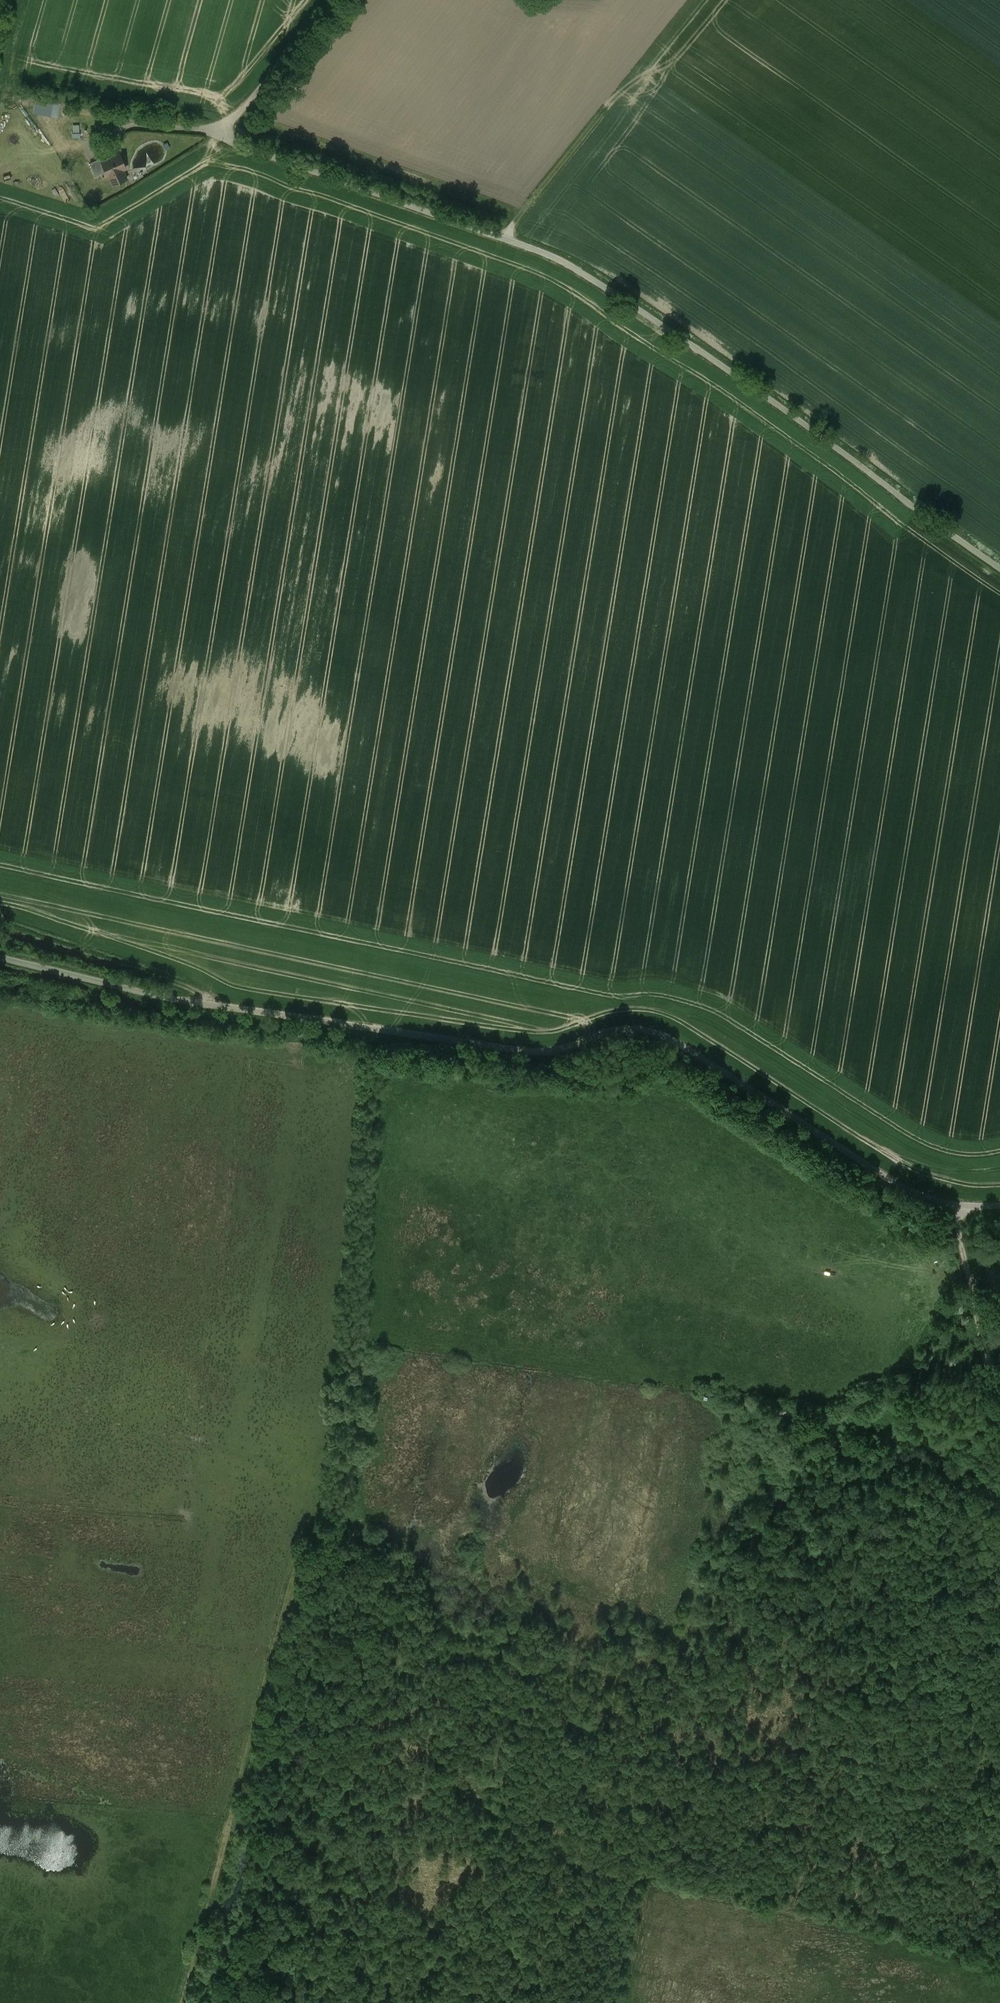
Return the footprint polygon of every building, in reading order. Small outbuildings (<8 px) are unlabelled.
[(121,153),(103,161),(102,161),(106,171),(114,185),(123,181),(119,172),(127,168),(121,153)] [(96,176),(106,171),(102,161),(103,161),(102,158),(90,163),(96,176)]
